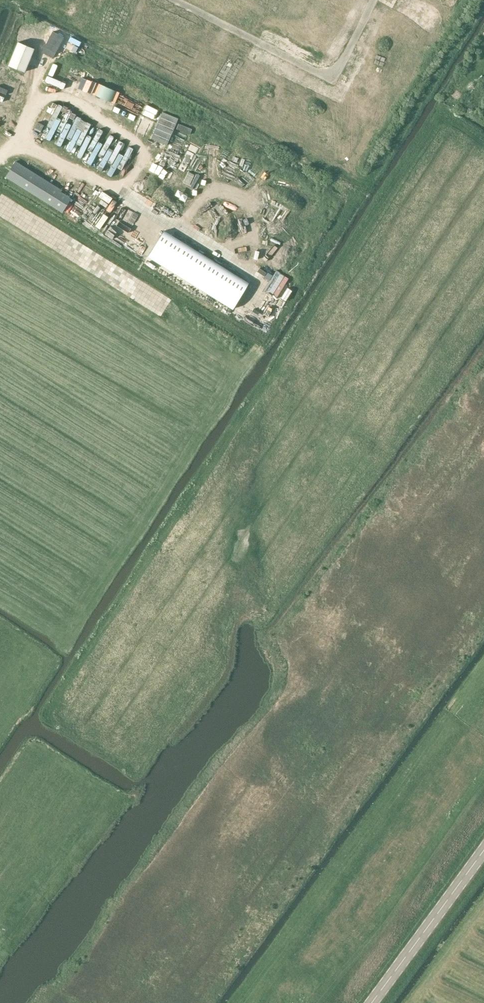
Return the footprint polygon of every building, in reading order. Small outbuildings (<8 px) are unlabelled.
[(52,31),(42,53),(54,58),(63,35),(52,31)] [(34,48),(18,42),(9,65),(25,72),(34,48)] [(16,161),(5,177),(62,213),(72,198),(61,192),(62,190),(16,161)] [(164,231),(148,256),(233,309),(249,283),(164,231)]
